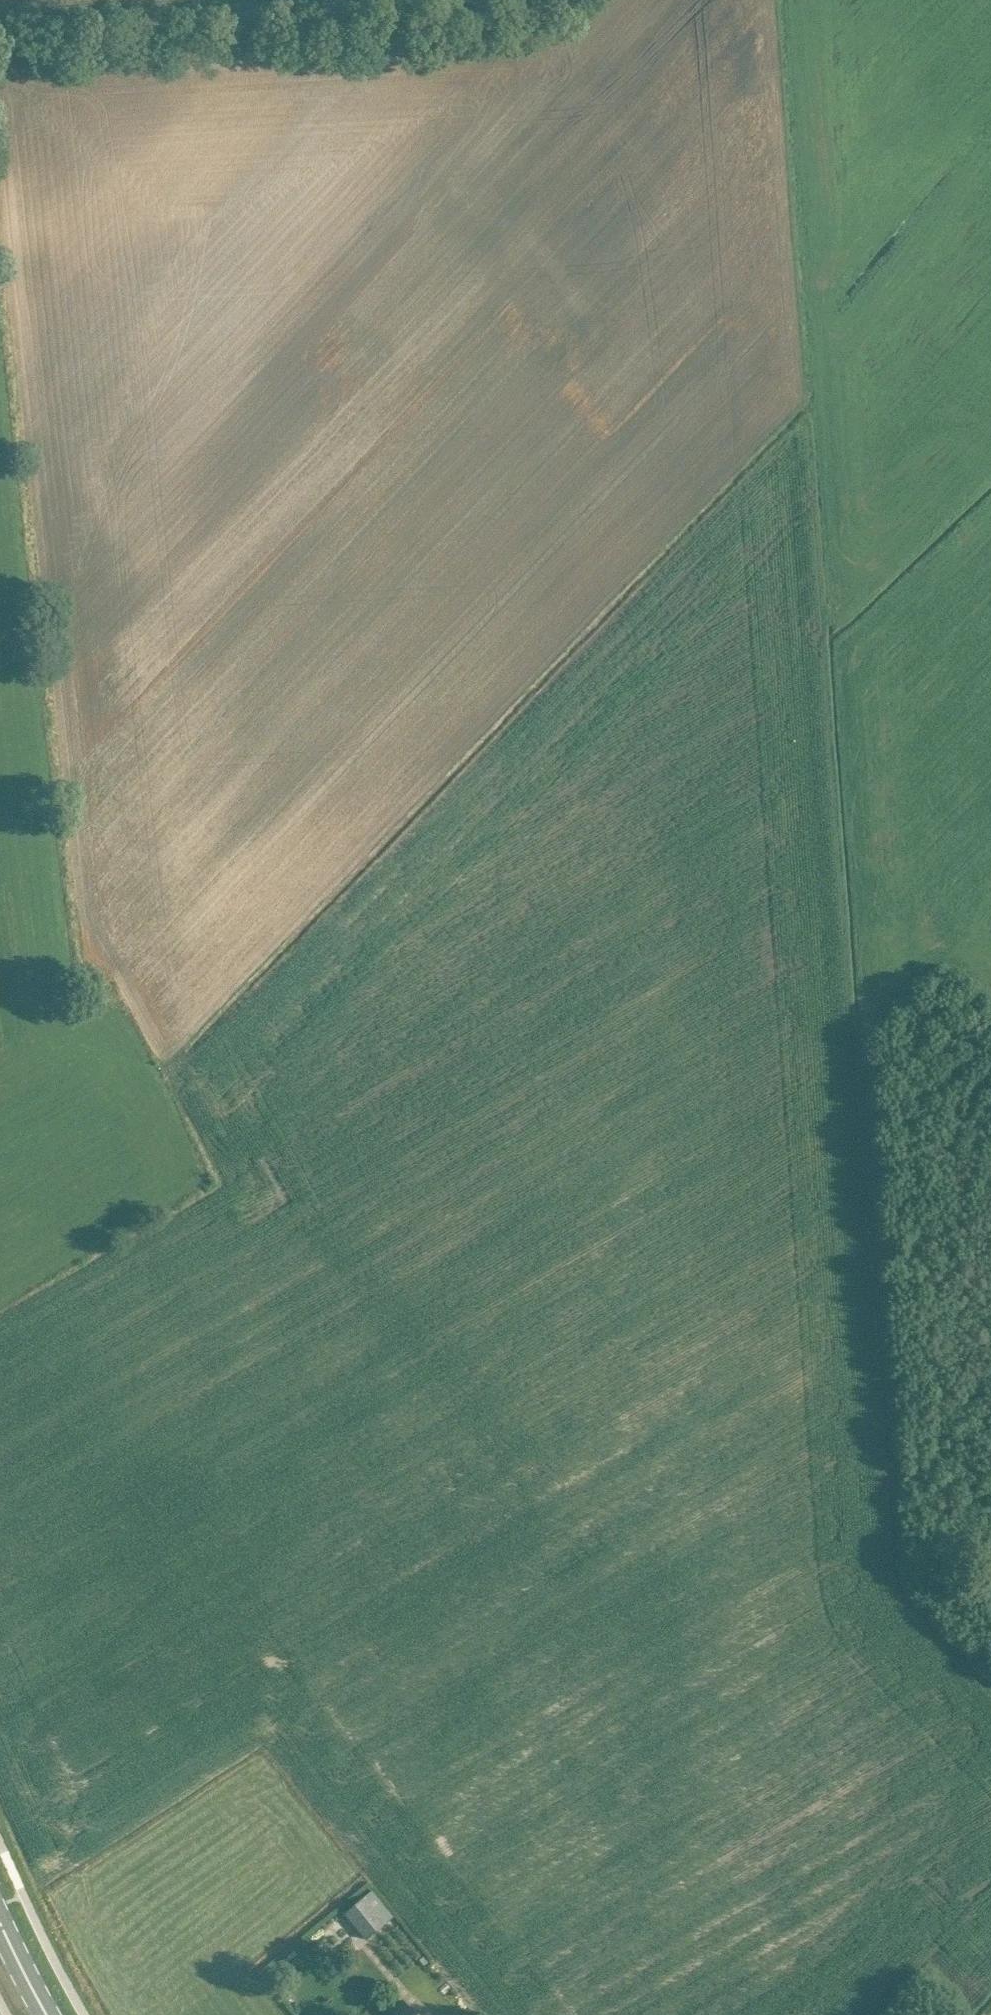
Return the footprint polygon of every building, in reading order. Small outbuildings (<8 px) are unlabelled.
[(366,1938),(386,1922),(365,1898),(345,1913),(366,1938)] [(389,2014),(418,2014),(402,2000),(389,2014)]
